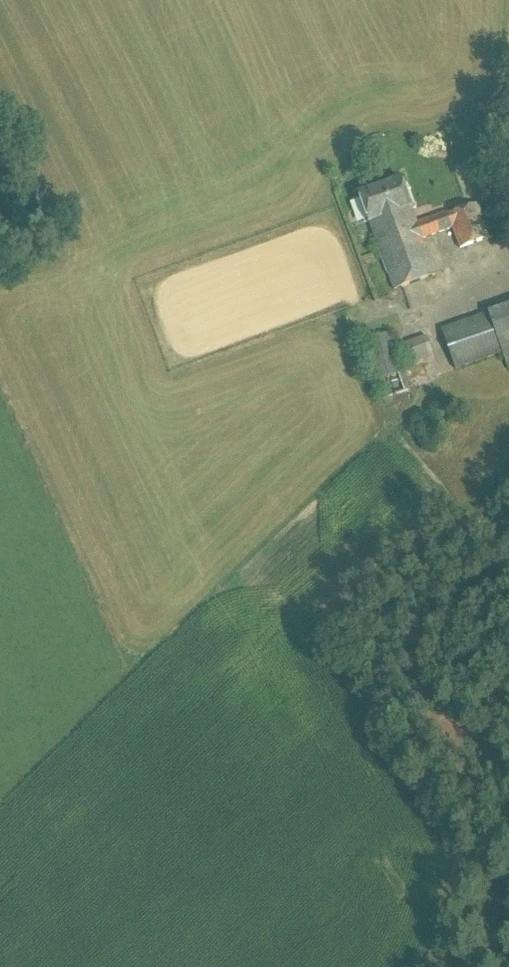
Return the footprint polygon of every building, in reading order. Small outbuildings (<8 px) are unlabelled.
[(418,223),(412,207),(402,179),(359,194),(370,223),(368,223),(394,291),(437,275),(423,239),(452,228),(460,250),(492,238),(479,204),(447,215),(446,213),(418,223)] [(508,362),(508,306),(487,314),(488,314),(442,330),(456,370),(503,354),(506,363),(508,362)] [(381,400),(409,392),(392,334),(364,342),(381,400)] [(407,364),(433,355),(426,337),(400,346),(407,364)]
